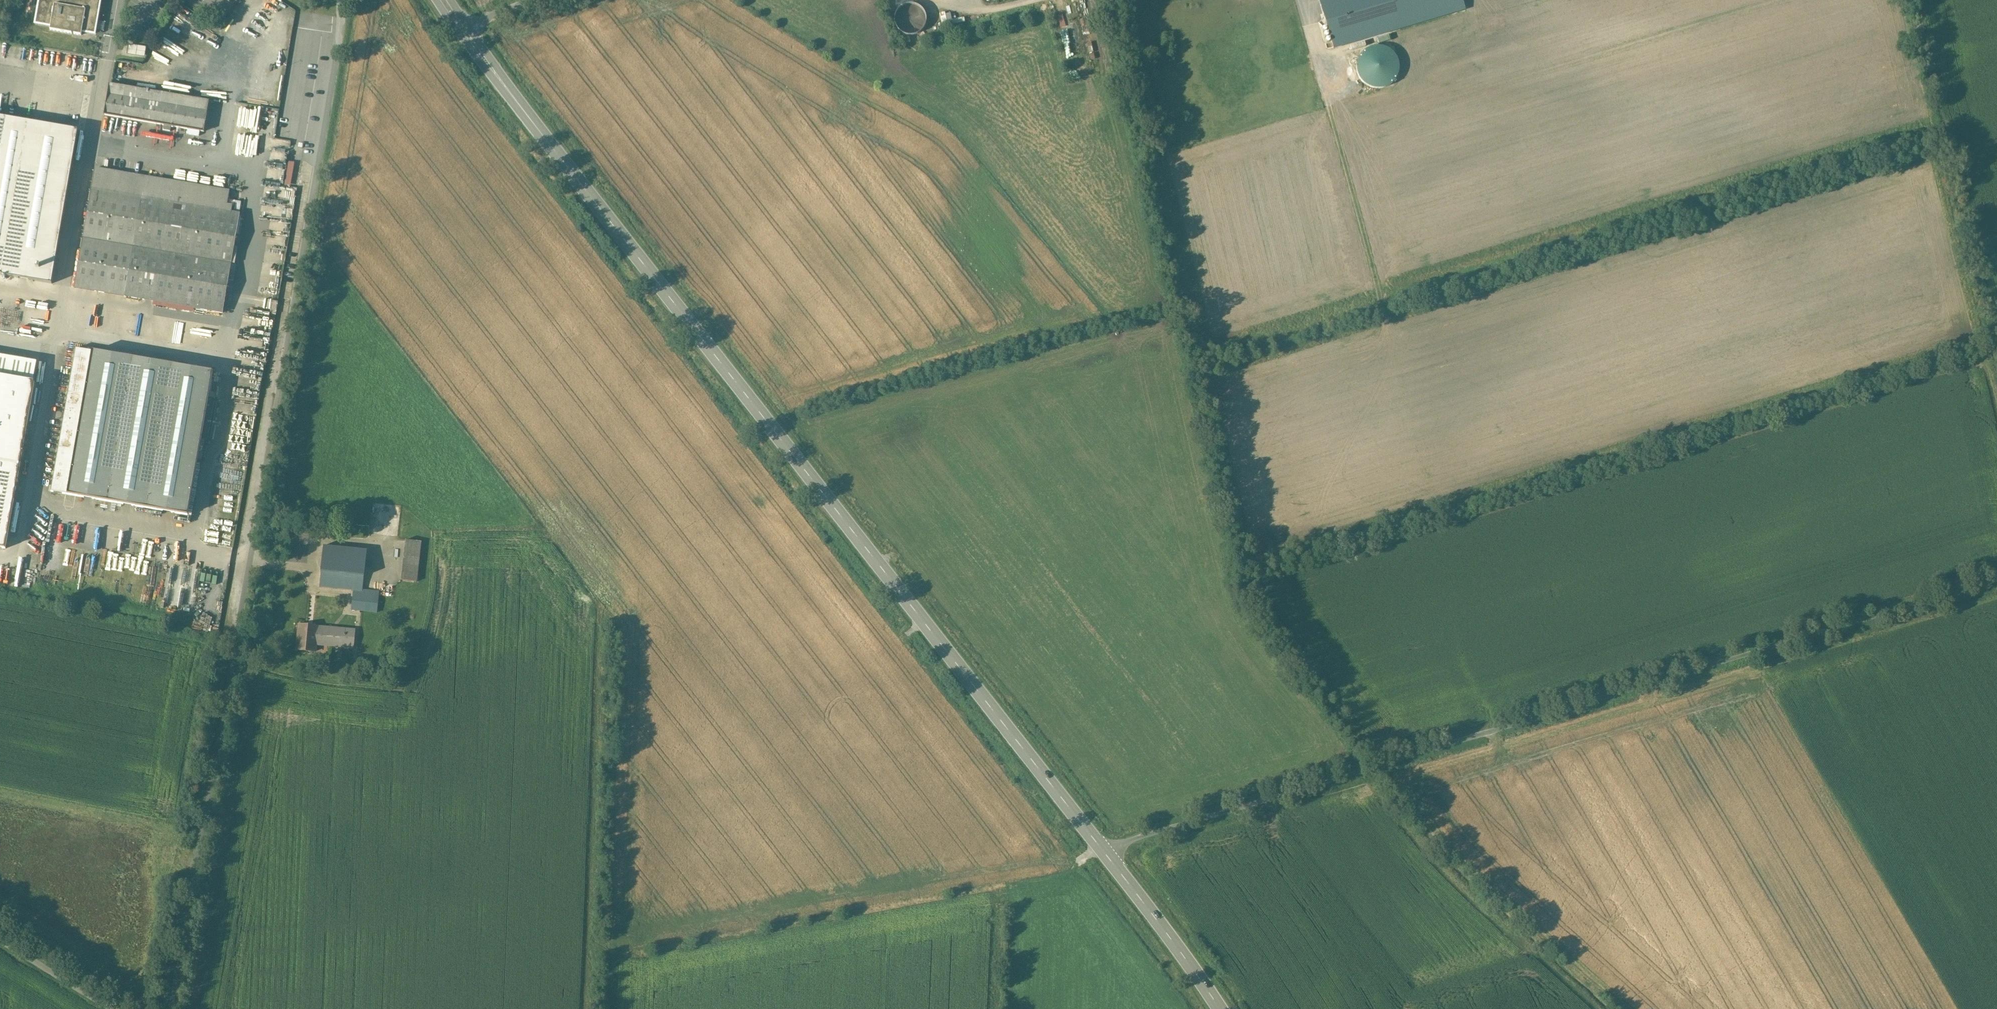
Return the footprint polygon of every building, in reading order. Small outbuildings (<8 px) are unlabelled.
[(36,23),(51,26),(50,29),(50,30),(51,30),(81,35),(82,35),(82,31),(95,34),(96,29),(98,30),(100,23),(97,22),(101,0),(40,0),(36,23)] [(925,26),(926,19),(925,13),(921,7),(915,4),(909,3),(902,4),(897,8),(893,13),(892,20),(893,27),(897,32),(903,36),(909,37),(916,35),(921,32),(925,26)] [(1381,47),(1374,47),(1367,49),(1362,53),(1358,59),(1356,65),(1356,72),(1359,79),(1363,84),(1370,87),(1377,89),(1384,88),(1390,84),(1395,79),(1398,73),(1398,65),(1397,59),(1393,53),(1387,49),(1381,47)] [(209,101),(110,84),(104,115),(203,132),(209,101)] [(0,162),(0,275),(2,275),(27,126),(26,125),(27,122),(7,119),(0,162)] [(77,135),(27,126),(2,275),(52,284),(77,135)] [(229,192),(95,169),(91,190),(141,198),(231,213),(232,206),(227,206),(229,192)] [(297,189),(290,187),(286,212),(293,213),(297,189)] [(141,198),(91,190),(74,287),(124,296),(141,198)] [(231,213),(141,198),(124,296),(223,313),(240,214),(231,213)] [(212,372),(76,348),(51,492),(188,516),(212,372)] [(0,376),(0,548),(5,549),(34,382),(0,376)] [(421,542),(406,540),(402,580),(417,582),(421,542)] [(367,551),(324,546),(321,572),(364,576),(367,551)] [(364,576),(321,572),(320,586),(354,590),(352,610),(377,612),(378,597),(367,596),(367,591),(362,591),(364,576)] [(355,630),(317,627),(299,625),(297,650),(315,652),(316,645),(353,648),(353,649),(354,649),(356,630),(355,630)]
